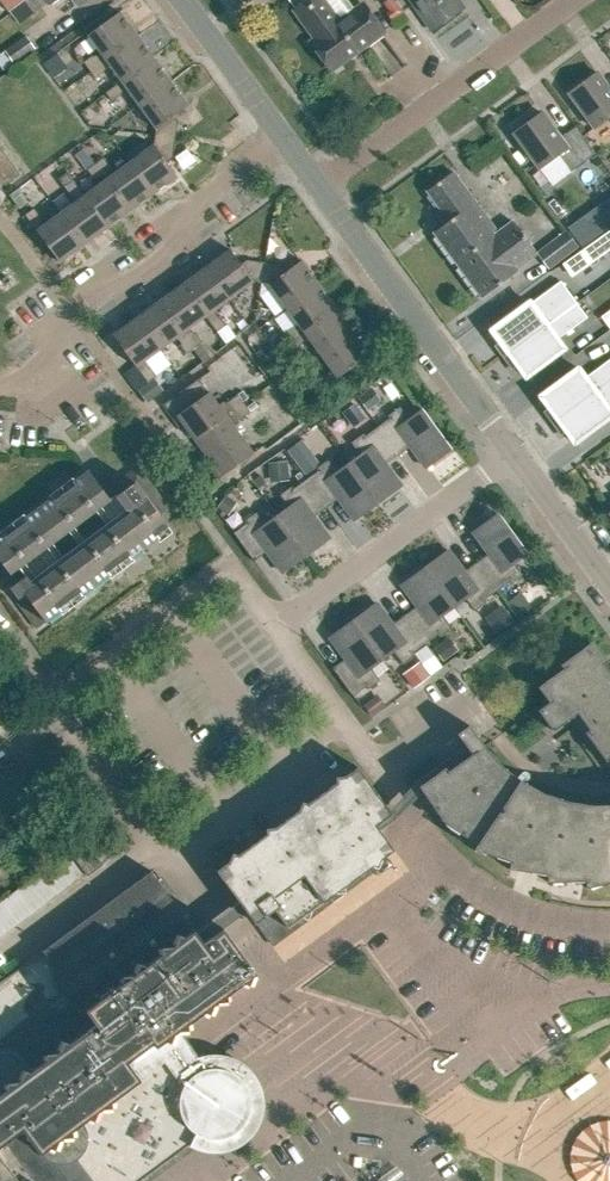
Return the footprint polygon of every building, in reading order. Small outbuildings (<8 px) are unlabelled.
[(10,11),(20,24),(49,2),(51,4),(57,0),(25,0),(10,11)] [(295,10),(308,0),(288,0),(295,10)] [(295,10),(316,39),(311,42),(331,69),(382,32),(362,5),(354,11),(346,0),(308,0),(295,10)] [(402,13),(393,0),(387,0),(383,3),(389,12),(386,14),(391,21),(402,13)] [(432,31),(464,8),(458,0),(410,0),(432,31)] [(89,70),(137,36),(119,12),(88,35),(99,51),(84,63),(89,70)] [(14,64),(35,49),(26,36),(5,51),(14,64)] [(122,82),(153,59),(137,36),(89,70),(95,79),(111,67),(122,82)] [(54,80),(67,71),(56,55),(43,64),(54,80)] [(139,105),(170,82),(153,59),(122,82),(106,93),(112,102),(128,91),(139,105)] [(596,73),(568,93),(594,128),(609,116),(609,92),(596,73)] [(173,117),(188,107),(170,82),(139,105),(156,130),(155,138),(175,141),(178,123),(173,117)] [(560,138),(541,113),(513,134),(539,169),(558,155),(571,172),(595,154),(575,127),(560,138)] [(172,158),(175,141),(155,138),(154,146),(131,163),(153,194),(177,177),(166,162),(172,158)] [(1,182),(4,186),(20,175),(0,147),(0,183),(1,182)] [(153,194),(131,163),(115,174),(104,158),(96,163),(130,211),(153,194)] [(130,211),(96,163),(87,170),(99,186),(85,196),(107,228),(130,211)] [(515,269),(536,253),(513,222),(497,234),(452,173),(427,192),(442,212),(445,210),(452,220),(434,233),(481,298),(517,271),(515,269)] [(107,228),(85,196),(73,180),(64,187),(76,203),(62,213),(84,245),(107,228)] [(84,245),(62,213),(46,224),(34,209),(25,215),(60,262),(84,245)] [(606,231),(592,212),(567,230),(581,249),(606,231)] [(566,231),(543,248),(556,264),(578,247),(566,231)] [(582,251),(591,263),(609,250),(609,231),(582,251)] [(253,281),(261,283),(264,263),(247,260),(241,265),(230,250),(207,267),(230,299),(253,281)] [(282,266),(264,263),(261,283),(269,284),(287,308),(318,286),(301,261),(286,272),(282,266)] [(214,310),(230,299),(207,267),(182,285),(205,317),(217,332),(226,326),(214,310)] [(504,358),(577,304),(560,281),(531,303),(530,302),(491,330),(500,342),(495,346),(504,358)] [(191,327),(205,317),(182,285),(161,301),(195,349),(203,343),(191,327)] [(288,343),(335,309),(318,286),(287,308),(298,323),(282,335),(288,343)] [(186,355),(195,349),(161,301),(137,318),(160,349),(175,339),(186,355)] [(587,318),(577,304),(504,358),(512,368),(517,365),(526,377),(564,349),(557,339),(587,318)] [(321,355),(352,332),(335,309),(288,343),(294,351),(310,339),(321,355)] [(601,317),(609,328),(609,310),(601,317)] [(137,318),(113,336),(148,383),(137,390),(147,403),(163,391),(154,378),(156,376),(150,367),(149,368),(144,361),(160,349),(137,318)] [(322,390),(369,355),(352,332),(321,355),(331,369),(316,381),(322,390)] [(540,397),(548,409),(544,412),(552,424),(609,381),(609,359),(585,378),(578,368),(540,397)] [(179,418),(195,439),(244,403),(238,395),(220,408),(199,379),(164,405),(175,420),(179,418)] [(552,424),(561,435),(565,431),(574,443),(609,417),(609,411),(606,405),(609,402),(609,381),(552,424)] [(381,400),(372,389),(359,399),(368,410),(381,400)] [(243,391),(239,394),(244,402),(248,398),(243,391)] [(254,402),(247,407),(251,412),(258,407),(254,402)] [(233,425),(251,412),(247,407),(244,403),(195,439),(211,461),(207,464),(218,480),(253,454),(233,425)] [(355,405),(344,413),(351,424),(363,416),(355,405)] [(410,447),(425,468),(449,450),(421,411),(409,420),(399,407),(387,416),(389,418),(377,427),(397,456),(410,447)] [(348,464),(377,503),(400,485),(385,465),(397,456),(377,427),(365,436),(363,434),(351,443),(360,456),(348,464)] [(302,441),(288,451),(299,466),(313,456),(302,441)] [(338,499),(353,520),(377,503),(348,464),(337,472),(328,460),(315,469),(317,471),(305,480),(326,508),(338,499)] [(270,483),(289,481),(287,461),(268,464),(270,483)] [(144,476),(138,467),(132,471),(139,480),(144,476)] [(110,500),(89,471),(0,537),(0,561),(10,574),(110,500)] [(139,480),(132,471),(117,482),(124,491),(135,482),(139,480)] [(148,481),(144,476),(139,480),(135,482),(139,488),(148,481)] [(277,516),(305,555),(329,538),(314,517),(326,508),(305,480),(293,489),(291,486),(279,495),(288,508),(277,516)] [(143,493),(152,486),(148,481),(139,488),(143,493)] [(168,527),(160,515),(155,509),(151,504),(147,498),(143,493),(139,488),(135,482),(124,491),(117,496),(131,514),(35,586),(27,575),(11,587),(19,597),(24,593),(29,600),(33,606),(37,611),(41,616),(45,622),(159,538),(157,535),(168,527)] [(147,498),(156,492),(152,486),(143,493),(147,498)] [(151,504),(160,497),(156,492),(147,498),(151,504)] [(155,509),(164,503),(160,497),(151,504),(155,509)] [(236,505),(226,497),(218,509),(228,516),(236,505)] [(160,515),(168,508),(164,503),(155,509),(160,515)] [(305,555),(277,516),(265,525),(256,512),(244,521),(245,523),(233,533),(253,561),(266,552),(281,573),(305,555)] [(509,582),(510,584),(523,575),(513,562),(525,554),(497,515),(473,533),(488,553),(475,563),(496,591),(509,582)] [(465,598),(474,611),(486,602),(484,600),(496,591),(475,563),(463,571),(448,551),(425,568),(453,607),(465,598)] [(404,615),(425,644),(437,635),(438,637),(451,628),(441,616),(453,607),(425,568),(401,585),(416,606),(404,615)] [(16,600),(20,606),(29,600),(24,593),(19,597),(16,600)] [(519,617),(532,608),(524,597),(511,606),(519,617)] [(33,606),(29,600),(20,606),(25,612),(33,606)] [(393,651),(402,664),(414,655),(413,653),(425,644),(404,615),(392,624),(377,603),(353,621),(381,659),(393,651)] [(497,634),(514,621),(502,605),(485,618),(497,634)] [(29,617),(37,611),(33,606),(25,612),(29,617)] [(33,623),(41,616),(37,611),(29,617),(33,623)] [(45,622),(41,616),(33,623),(37,628),(45,622)] [(381,659),(353,621),(329,638),(344,659),(332,668),(353,697),(365,687),(367,690),(379,680),(370,668),(381,659)] [(434,649),(443,662),(454,653),(445,641),(434,649)] [(603,664),(600,660),(592,648),(538,687),(549,702),(538,710),(553,731),(573,717),(609,768),(609,673),(603,664)] [(413,689),(429,677),(423,667),(406,680),(413,689)] [(371,717),(385,707),(376,695),(363,705),(371,717)] [(495,771),(478,751),(484,746),(469,725),(457,734),(472,754),(445,773),(431,754),(408,770),(423,790),(449,819),(478,843),(512,862),(513,862),(523,860),(523,858),(541,864),(540,866),(546,874),(549,874),(550,875),(586,880),(609,880),(609,813),(591,813),(564,809),(539,800),(516,787),(495,771)] [(269,942),(394,850),(376,825),(392,813),(358,767),(217,871),(269,942)] [(88,876),(103,865),(86,842),(71,854),(88,876)] [(84,876),(67,853),(54,863),(71,885),(84,876)] [(71,885),(54,863),(41,872),(58,895),(71,885)] [(190,1145),(193,1147),(197,1149),(202,1150),(206,1151),(210,1152),(214,1152),(218,1152),(223,1151),(226,1151),(231,1149),(236,1147),(239,1146),(243,1143),(246,1141),(249,1138),(253,1134),(256,1130),(257,1127),(260,1122),(261,1119),(262,1115),(263,1111),(263,1107),(263,1103),(263,1098),(262,1094),(262,1090),(261,1089),(260,1085),(258,1081),(256,1078),(254,1075),(252,1072),(250,1069),(246,1066),(243,1064),(240,1062),(236,1059),(233,1058),(229,1057),(226,1056),(223,1055),(217,1055),(214,1055),(211,1055),(207,1055),(204,1056),(198,1057),(179,1030),(257,973),(223,928),(204,942),(151,871),(0,982),(0,1180),(141,1180),(190,1145)] [(58,895),(41,872),(29,882),(45,904),(58,895)] [(45,904),(29,882),(16,891),(32,914),(45,904)] [(32,914),(16,891),(3,901),(19,924),(32,914)]
